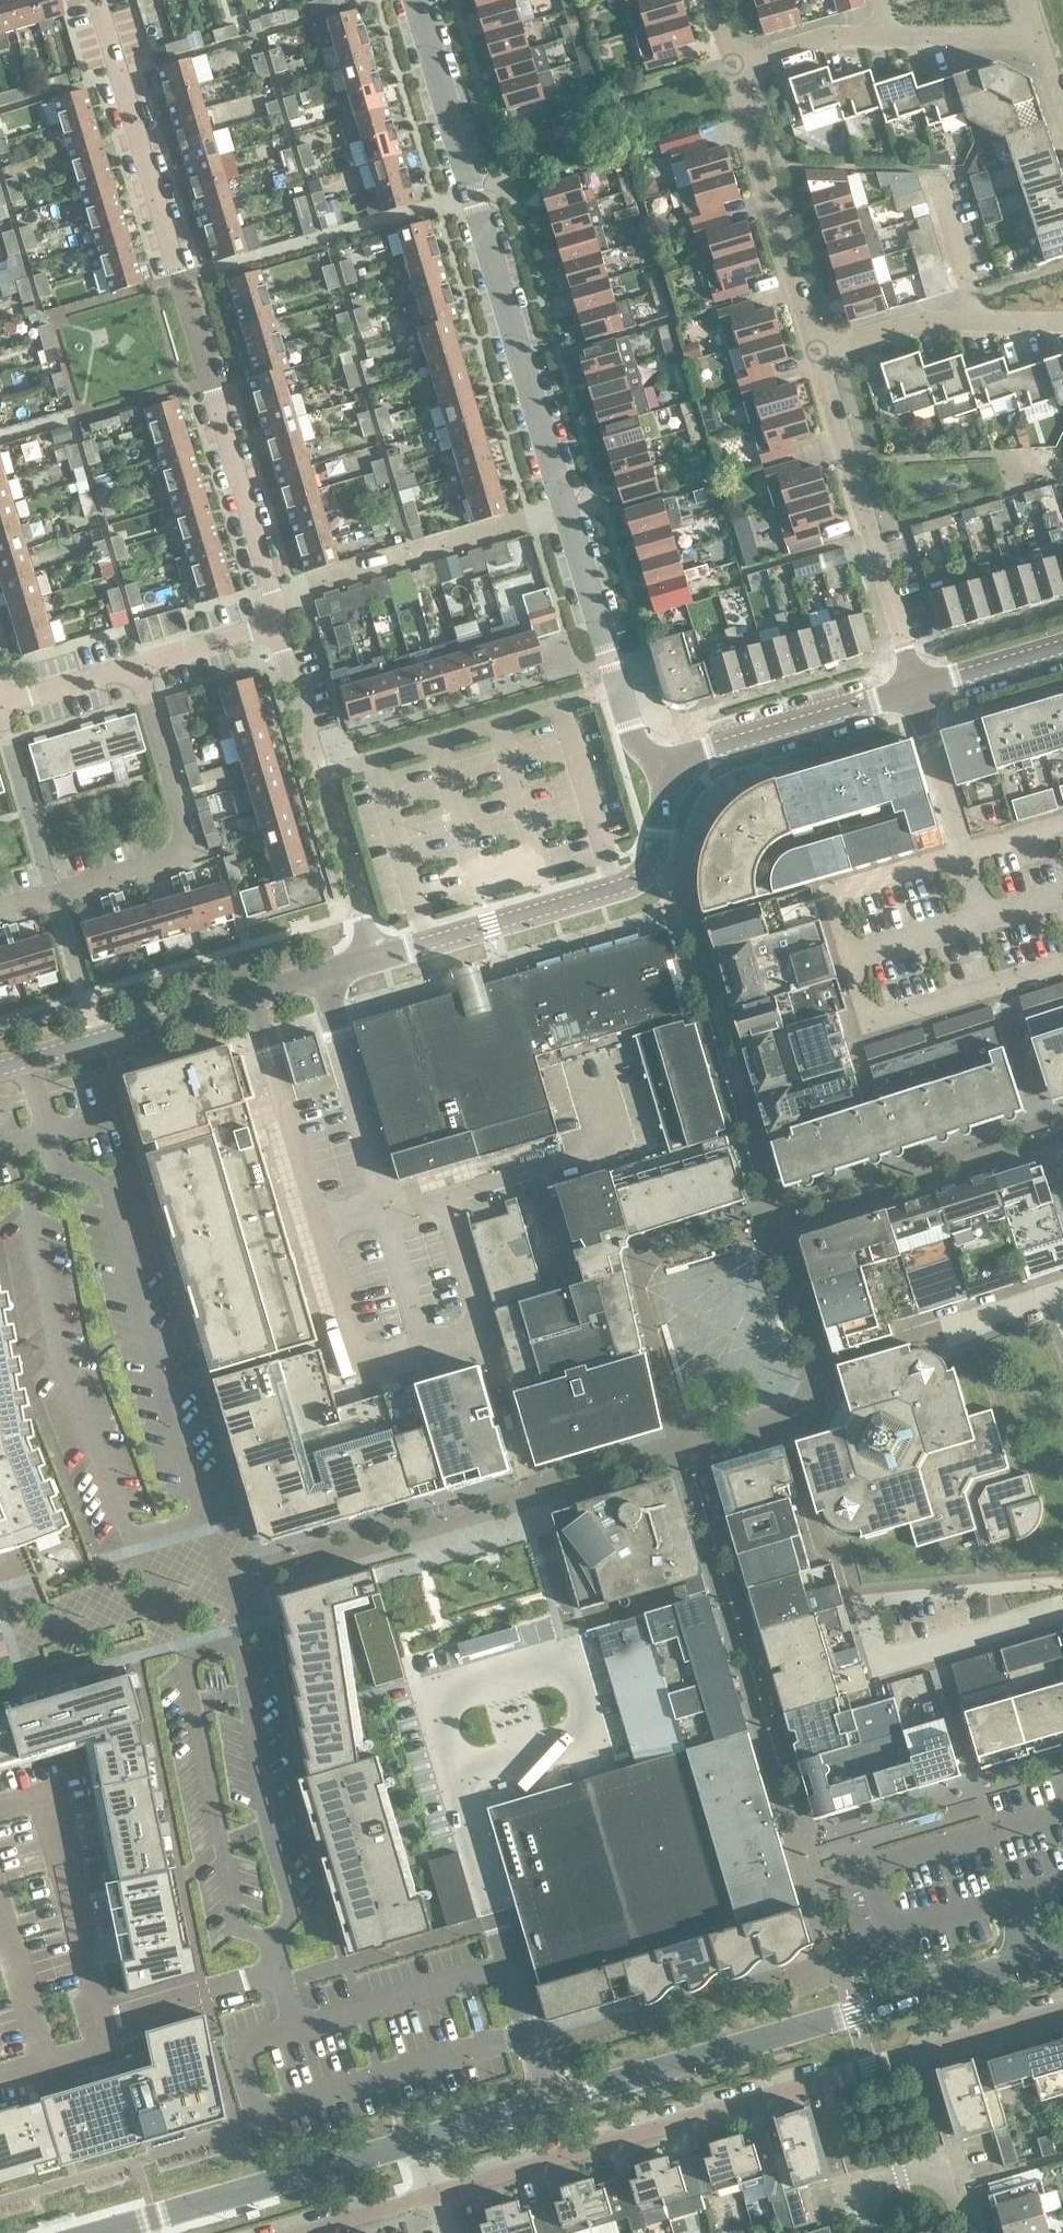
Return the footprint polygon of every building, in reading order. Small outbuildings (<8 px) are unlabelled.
[(9,49),(4,34),(14,31),(5,0),(0,0),(0,52),(9,49)] [(14,31),(38,24),(31,0),(5,0),(14,31)] [(38,24),(63,17),(58,0),(31,0),(38,24)] [(319,1),(322,12),(333,9),(331,0),(322,0),(319,1)] [(479,10),(513,0),(476,0),(479,10)] [(487,35),(523,24),(516,0),(513,0),(479,10),(487,35)] [(565,12),(574,9),(572,0),(561,0),(565,12)] [(632,19),(643,15),(647,29),(687,17),(682,0),(626,0),(632,19)] [(791,0),(755,0),(758,10),(791,0)] [(795,0),(791,0),(758,10),(766,36),(803,25),(802,24),(795,0)] [(863,0),(836,0),(840,14),(865,6),(863,0)] [(311,15),(322,12),(319,1),(308,4),(311,15)] [(578,23),(574,9),(565,12),(569,25),(578,23)] [(325,20),(332,45),(365,36),(358,11),(325,20)] [(282,12),(271,15),(275,26),(286,23),(282,12)] [(275,26),(271,15),(260,18),(264,30),(275,26)] [(647,71),(681,61),(677,48),(695,43),(687,17),(647,29),(637,33),(644,57),(643,57),(647,71)] [(487,35),(494,60),(530,49),(523,24),(487,35)] [(224,29),(227,40),(238,37),(235,26),(224,29)] [(227,40),(224,29),(212,32),(216,44),(227,40)] [(187,40),(176,43),(179,54),(204,47),(200,31),(186,35),(187,40)] [(332,45),(339,69),(372,60),(365,36),(332,45)] [(168,58),(179,54),(176,43),(165,46),(168,58)] [(575,49),(579,62),(589,60),(585,46),(575,49)] [(268,52),(272,63),(283,60),(280,49),(268,52)] [(494,60),(501,85),(538,75),(530,49),(494,60)] [(265,65),(262,54),(251,57),(254,68),(265,65)] [(272,63),(275,74),(286,71),(283,60),(272,63)] [(339,69),(346,93),(379,84),(372,60),(339,69)] [(593,73),(589,60),(579,62),(583,76),(593,73)] [(164,95),(196,85),(189,61),(156,70),(164,95)] [(986,130),(1016,72),(1000,64),(956,77),(955,77),(955,78),(967,115),(966,116),(968,121),(986,130)] [(265,65),(254,68),(261,92),(272,89),(265,65)] [(802,119),(840,107),(840,106),(832,79),(829,69),(804,77),(803,72),(789,76),(799,108),(802,119)] [(844,122),(882,110),(883,109),(874,82),(875,82),(871,72),(846,80),(845,75),(832,79),(840,106),(840,107),(844,122)] [(1032,80),(1016,72),(986,130),(1004,140),(1007,138),(1006,138),(1047,125),(1047,124),(1046,124),(1032,80)] [(66,75),(55,79),(58,90),(69,87),(66,75)] [(545,101),(538,75),(501,85),(509,111),(545,101)] [(883,109),(882,110),(887,125),(924,113),(925,112),(916,85),(917,85),(914,75),(889,83),(887,78),(875,82),(874,82),(883,109)] [(929,128),(966,116),(967,115),(955,78),(931,86),(929,81),(917,85),(916,85),(925,112),(924,113),(929,128)] [(58,90),(55,79),(43,82),(47,93),(58,90)] [(346,93),(353,117),(386,107),(379,84),(346,93)] [(171,119),(203,109),(196,85),(164,95),(171,119)] [(18,89),(7,93),(10,104),(21,101),(18,89)] [(272,89),(261,92),(268,116),(279,113),(272,89)] [(53,100),(60,125),(92,116),(85,91),(53,100)] [(10,104),(7,93),(0,95),(0,107),(10,104)] [(286,111),(297,108),(294,97),(282,100),(286,111)] [(353,117),(360,141),(393,131),(386,107),(353,117)] [(297,108),(286,111),(289,122),(300,119),(297,108)] [(178,143),(210,133),(203,109),(171,119),(178,143)] [(279,113),(268,116),(271,127),(283,124),(279,113)] [(92,116),(60,125),(67,149),(99,140),(92,116)] [(1014,163),(1050,151),(1054,150),(1047,126),(1047,125),(1006,138),(1007,138),(1014,163)] [(686,161),(693,185),(734,174),(726,148),(708,153),(705,141),(699,143),(696,130),(658,141),(662,154),(671,151),(675,164),(686,161)] [(368,165),(400,155),(393,131),(360,141),(368,165)] [(185,167),(217,157),(210,133),(178,143),(185,167)] [(67,149),(74,173),(106,164),(99,140),(67,149)] [(5,142),(0,143),(0,155),(8,153),(5,142)] [(308,144),(296,148),(300,159),(311,155),(308,144)] [(947,149),(936,152),(939,166),(952,166),(947,149)] [(290,150),(279,153),(282,164),(293,161),(290,150)] [(1014,163),(1022,188),(1062,175),(1054,150),(1050,151),(1014,163)] [(939,166),(936,152),(921,157),(923,166),(939,166)] [(192,190),(224,181),(236,178),(229,154),(217,157),(185,167),(192,190)] [(311,155),(300,159),(303,170),(314,167),(311,155)] [(368,165),(375,189),(407,179),(400,155),(368,165)] [(293,161),(282,164),(285,175),(297,172),(293,161)] [(106,164),(74,173),(81,197),(113,187),(106,164)] [(1,169),(8,193),(19,189),(12,166),(1,169)] [(806,172),(820,221),(857,210),(846,173),(806,172)] [(889,186),(893,200),(923,191),(918,175),(918,174),(877,173),(881,188),(889,186)] [(734,174),(693,185),(679,190),(686,214),(689,213),(693,227),(722,218),(727,217),(723,205),(741,199),(734,174)] [(1022,188),(1030,213),(1062,202),(1062,177),(1062,175),(1022,188)] [(619,180),(623,193),(633,190),(629,177),(619,180)] [(579,178),(543,189),(550,215),(596,201),(593,189),(583,192),(579,178)] [(407,179),(375,189),(382,214),(414,204),(407,179)] [(639,183),(643,198),(658,194),(654,179),(639,183)] [(199,214),(231,205),(224,181),(192,190),(199,214)] [(81,197),(88,221),(121,211),(113,187),(81,197)] [(8,193),(11,204),(22,201),(19,189),(8,193)] [(633,190),(623,193),(627,206),(637,204),(633,190)] [(923,191),(893,200),(897,212),(927,204),(923,191)] [(322,192),(310,195),(314,206),(325,203),(322,192)] [(293,201),(296,212),(307,208),(304,197),(293,201)] [(53,200),(35,205),(39,221),(57,216),(53,200)] [(558,240),(594,229),(605,226),(597,201),(596,201),(550,215),(558,240)] [(1038,238),(1062,230),(1062,202),(1030,213),(1038,238)] [(314,206),(317,218),(328,214),(325,203),(314,206)] [(231,205),(199,214),(206,238),(238,229),(231,205)] [(828,246),(875,232),(867,207),(857,210),(820,221),(828,246)] [(307,208),(296,212),(303,236),(315,233),(307,208)] [(121,211),(88,221),(95,245),(128,235),(121,211)] [(917,220),(920,230),(933,226),(930,216),(917,220)] [(727,217),(722,218),(693,227),(697,240),(708,236),(716,261),(756,249),(748,224),(730,229),(727,217)] [(428,222),(395,232),(403,257),(435,247),(428,222)] [(22,241),(33,237),(30,226),(30,224),(18,228),(22,241)] [(253,224),(238,229),(206,238),(213,263),(261,249),(253,224)] [(594,229),(558,240),(565,265),(602,254),(613,251),(613,250),(610,250),(603,228),(606,227),(605,226),(594,229)] [(634,230),(638,244),(648,241),(644,227),(634,230)] [(1038,238),(1047,263),(1062,258),(1062,230),(1038,238)] [(16,242),(13,231),(1,234),(4,246),(16,242)] [(828,246),(835,271),(872,261),(884,257),(877,232),(875,232),(828,246)] [(95,245),(102,269),(135,259),(128,235),(95,245)] [(22,241),(25,252),(37,248),(33,237),(22,241)] [(383,250),(379,237),(359,243),(363,256),(383,250)] [(648,241),(638,244),(642,257),(652,254),(648,241)] [(16,242),(4,246),(8,257),(19,253),(16,242)] [(403,257),(410,281),(442,271),(435,247),(403,257)] [(715,302),(749,292),(745,280),(763,275),(756,249),(716,261),(705,264),(712,289),(711,289),(715,302)] [(565,265),(573,290),(609,279),(602,254),(565,265)] [(23,274),(18,255),(0,260),(0,261),(5,279),(23,274)] [(942,257),(929,261),(917,264),(919,274),(945,266),(942,257)] [(109,294),(142,284),(135,259),(102,269),(109,294)] [(339,263),(342,275),(353,271),(350,260),(339,263)] [(879,286),(872,261),(835,271),(843,296),(879,286)] [(674,264),(663,267),(666,276),(676,272),(674,264)] [(336,277),(333,265),(321,269),(324,280),(336,277)] [(945,266),(919,274),(922,283),(948,276),(945,266)] [(353,271),(342,275),(345,286),(357,282),(353,271)] [(442,271),(410,281),(417,305),(449,295),(442,271)] [(267,297),(259,272),(227,281),(234,306),(267,297)] [(33,277),(36,288),(47,285),(44,274),(33,277)] [(336,277),(324,280),(328,291),(339,288),(336,277)] [(663,291),(659,278),(649,280),(653,294),(663,291)] [(30,290),(27,279),(15,282),(18,293),(30,290)] [(573,290),(580,315),(616,304),(609,279),(573,290)] [(892,282),(879,286),(843,296),(850,322),(887,312),(886,311),(899,307),(892,282)] [(51,296),(47,285),(36,288),(39,299),(51,296)] [(30,290),(18,293),(22,304),(33,301),(30,290)] [(653,294),(657,307),(660,320),(670,317),(663,291),(653,294)] [(417,305),(424,328),(424,329),(449,321),(449,322),(457,320),(449,295),(417,305)] [(241,330),(274,321),(267,297),(234,306),(241,330)] [(616,304),(580,315),(588,341),(637,327),(629,301),(616,304)] [(729,350),(741,347),(781,335),(773,309),(756,314),(752,302),(718,312),(729,350)] [(353,311),(356,322),(367,319),(364,308),(353,311)] [(350,324),(347,313),(335,317),(339,328),(350,324)] [(371,330),(367,319),(356,322),(359,334),(371,330)] [(248,354),(281,345),(274,321),(241,330),(248,354)] [(416,330),(424,355),(456,346),(449,322),(449,321),(424,329),(424,328),(416,330)] [(342,339),(346,338),(353,336),(350,324),(339,328),(342,339)] [(40,340),(52,336),(48,325),(37,329),(40,340)] [(658,329),(662,342),(666,354),(675,351),(668,326),(658,329)] [(788,361),(781,335),(741,347),(748,371),(737,375),(741,388),(774,378),(771,366),(788,361)] [(52,336),(40,340),(44,351),(55,347),(52,336)] [(580,352),(587,378),(624,367),(636,363),(629,337),(580,352)] [(682,347),(686,362),(702,357),(698,342),(682,347)] [(281,345),(248,354),(255,378),(280,371),(280,372),(288,369),(281,345)] [(424,355),(431,379),(463,370),(456,346),(424,355)] [(936,406),(931,391),(932,391),(923,364),(924,363),(921,353),(896,362),(894,357),(880,361),(897,416),(911,412),(913,413),(936,406)] [(978,409),(973,394),(974,394),(965,367),(966,366),(963,356),(938,364),(936,359),(924,363),(923,364),(932,391),(931,391),(936,406),(940,421),(978,409)] [(1046,362),(1058,400),(1059,406),(1062,408),(1062,357),(1048,362),(1046,362)] [(978,362),(966,366),(965,367),(974,394),(973,394),(978,409),(1015,397),(1016,397),(1007,370),(1008,369),(1005,359),(980,367),(978,362)] [(371,360),(367,361),(360,363),(363,374),(374,371),(371,360)] [(1021,365),(1008,369),(1007,370),(1016,397),(1015,397),(1020,412),(1058,400),(1046,362),(1022,370),(1021,365)] [(669,366),(673,380),(683,377),(679,363),(669,366)] [(357,376),(354,365),(342,368),(346,379),(357,376)] [(631,392),(624,367),(587,378),(595,403),(631,392)] [(431,379),(438,403),(470,393),(463,370),(431,379)] [(255,378),(247,380),(255,405),(287,395),(280,372),(280,371),(255,378)] [(374,371),(363,374),(366,385),(378,382),(374,371)] [(66,384),(62,373),(51,376),(54,388),(66,384)] [(357,376),(346,379),(349,390),(360,387),(357,376)] [(687,390),(683,377),(673,380),(677,393),(687,390)] [(774,378),(741,388),(752,425),(803,410),(795,385),(778,390),(774,378)] [(66,384),(54,388),(58,399),(69,395),(66,384)] [(644,388),(631,392),(595,403),(602,428),(639,417),(651,413),(644,388)] [(438,403),(445,427),(477,417),(470,393),(438,403)] [(287,395),(255,405),(262,429),(294,419),(287,395)] [(144,411),(151,435),(184,426),(176,401),(144,411)] [(374,411),(377,422),(388,419),(385,407),(374,411)] [(763,463),(796,453),(793,441),(811,436),(803,410),(752,425),(763,463)] [(130,411),(118,415),(120,423),(132,420),(130,411)] [(356,416),(360,427),(371,424),(368,413),(356,416)] [(651,413),(639,417),(602,428),(610,453),(646,442),(659,439),(651,413)] [(688,430),(698,427),(694,414),(684,417),(688,430)] [(118,415),(88,424),(91,434),(120,425),(120,423),(118,415)] [(477,417),(445,427),(452,451),(484,441),(477,417)] [(269,453),(301,443),(294,419),(262,429),(269,453)] [(388,419),(377,422),(380,433),(392,430),(388,419)] [(371,424),(360,427),(363,438),(374,435),(371,424)] [(67,427),(49,432),(53,445),(71,440),(67,426),(67,427)] [(158,459),(191,450),(184,426),(151,435),(158,459)] [(702,440),(698,427),(688,430),(692,443),(702,440)] [(1025,427),(1015,430),(1021,445),(1029,441),(1025,427)] [(131,434),(117,437),(119,443),(132,440),(131,434)] [(82,443),(85,455),(96,451),(95,445),(93,440),(82,443)] [(111,440),(95,445),(96,451),(113,447),(111,440)] [(452,451),(459,475),(491,465),(484,441),(452,451)] [(646,442),(610,453),(617,478),(653,467),(646,442)] [(301,443),(269,453),(276,476),(308,467),(301,443)] [(76,445),(73,446),(64,449),(67,459),(68,460),(79,457),(76,445)] [(64,449),(53,452),(56,462),(67,459),(64,449)] [(158,459),(165,483),(198,474),(191,450),(158,459)] [(85,455),(88,466),(100,462),(96,451),(85,455)] [(388,459),(391,470),(402,466),(399,455),(388,459)] [(79,457),(68,460),(71,471),(82,468),(79,457)] [(370,464),(374,475),(385,472),(382,460),(370,464)] [(716,464),(720,477),(732,473),(728,460),(716,464)] [(787,505),(828,494),(820,468),(802,473),(799,461),(765,471),(772,496),(773,496),(777,508),(787,505)] [(713,478),(709,464),(699,467),(703,481),(713,478)] [(459,475),(466,499),(498,489),(491,465),(459,475)] [(391,470),(394,481),(406,477),(402,466),(391,470)] [(308,467),(276,476),(283,500),(315,491),(308,467)] [(661,493),(653,467),(617,478),(625,504),(661,493)] [(385,472),(374,475),(377,486),(388,483),(385,472)] [(205,498),(198,474),(165,483),(172,507),(205,498)] [(11,502),(4,479),(0,480),(0,506),(11,502)] [(715,486),(707,489),(710,501),(719,498),(715,486)] [(1037,490),(1040,500),(1053,496),(1050,486),(1037,490)] [(96,491),(99,502),(110,499),(107,488),(96,491)] [(498,489),(466,499),(473,523),(506,514),(498,489)] [(1027,504),(1040,500),(1037,490),(1024,494),(1027,504)] [(315,491),(283,500),(290,524),(322,515),(315,491)] [(398,494),(405,517),(417,514),(410,491),(398,494)] [(93,504),(90,493),(78,496),(82,508),(93,504)] [(828,494),(787,505),(792,520),(783,522),(782,526),(784,533),(783,533),(787,547),(821,537),(817,525),(835,519),(828,494)] [(684,528),(681,518),(682,518),(676,497),(627,512),(635,538),(671,527),(672,532),(684,528)] [(172,507),(179,531),(212,521),(205,498),(172,507)] [(114,510),(110,499),(99,502),(102,514),(114,510)] [(382,504),(384,511),(388,523),(399,519),(393,501),(382,504)] [(1000,501),(987,505),(990,515),(1003,511),(1000,501)] [(18,526),(11,502),(0,506),(0,532),(18,526)] [(82,508),(85,519),(88,530),(100,527),(93,504),(82,508)] [(964,522),(990,515),(987,505),(961,512),(964,522)] [(420,525),(417,514),(405,517),(408,528),(420,525)] [(322,515),(290,524),(297,548),(329,539),(322,515)] [(681,518),(684,528),(696,525),(693,515),(682,518),(681,518)] [(950,516),(936,520),(939,530),(953,526),(950,516)] [(391,534),(402,530),(399,519),(388,523),(391,534)] [(914,537),(939,530),(936,520),(911,527),(914,537)] [(179,531),(186,555),(219,545),(212,521),(179,531)] [(25,550),(18,526),(0,532),(0,558),(25,550)] [(678,552),(672,532),(671,527),(635,538),(642,563),(678,552)] [(1053,546),(1057,558),(1062,578),(1062,539),(1060,530),(1050,533),(1053,546)] [(121,536),(110,539),(113,550),(124,547),(121,536)] [(329,539),(297,548),(304,573),(337,563),(329,539)] [(107,552),(104,541),(92,544),(96,555),(107,552)] [(492,550),(481,553),(485,564),(495,561),(497,567),(512,563),(506,541),(491,546),(492,550)] [(193,579),(226,569),(219,545),(186,555),(193,579)] [(1032,566),(1043,602),(1062,596),(1062,578),(1057,558),(1053,546),(1028,553),(1032,566)] [(124,547),(113,550),(116,561),(128,558),(124,547)] [(461,571),(462,571),(471,568),(473,575),(487,571),(485,564),(481,553),(480,549),(467,553),(468,557),(458,560),(461,571)] [(32,574),(25,550),(0,558),(0,584),(32,574)] [(96,555),(99,567),(103,579),(114,575),(107,552),(96,555)] [(684,572),(678,552),(642,563),(649,588),(686,577),(687,582),(699,579),(696,569),(684,572)] [(822,571),(817,555),(795,562),(800,578),(822,571)] [(437,578),(438,578),(448,575),(450,581),(463,577),(462,571),(461,571),(458,560),(456,556),(443,560),(444,564),(434,567),(437,578)] [(1018,609),(1007,573),(1003,560),(978,567),(982,580),(992,617),(1018,609)] [(413,585),(414,585),(424,582),(426,588),(440,584),(438,578),(437,578),(434,567),(432,563),(419,567),(421,571),(410,574),(413,585)] [(696,569),(699,579),(711,575),(708,565),(696,569)] [(1018,609),(1043,602),(1032,566),(1007,573),(1018,609)] [(193,579),(201,604),(233,594),(226,569),(193,579)] [(402,595),(416,591),(414,585),(413,585),(410,574),(409,570),(395,574),(397,578),(386,581),(389,592),(400,589),(402,595)] [(0,584),(7,608),(39,598),(32,574),(0,584)] [(982,580),(967,585),(964,575),(954,578),(967,624),(992,617),(982,580)] [(373,585),(362,588),(365,599),(376,596),(378,602),(391,598),(389,592),(386,581),(384,577),(371,581),(373,585)] [(693,603),(687,582),(686,577),(649,588),(657,614),(693,603)] [(967,624),(954,578),(928,586),(941,632),(967,624)] [(124,587),(127,598),(138,595),(135,584),(124,587)] [(349,592),(338,595),(341,606),(342,606),(352,603),(354,609),(367,605),(365,599),(362,588),(361,584),(347,588),(349,592)] [(121,600),(118,589),(106,592),(110,603),(121,600)] [(521,597),(532,633),(534,640),(550,635),(548,630),(558,627),(547,589),(521,597)] [(344,614),(342,606),(341,606),(338,595),(337,591),(323,595),(325,599),(314,602),(317,613),(328,610),(330,618),(344,614)] [(138,595),(127,598),(130,609),(142,606),(138,595)] [(39,598),(7,608),(14,632),(46,622),(39,598)] [(825,601),(829,613),(839,610),(836,598),(825,601)] [(113,614),(124,611),(121,600),(110,603),(113,614)] [(175,635),(186,631),(180,609),(168,613),(175,635)] [(812,630),(823,667),(848,659),(838,623),(843,621),(839,610),(829,613),(832,624),(812,630)] [(157,616),(164,638),(175,635),(168,613),(157,616)] [(775,616),(779,628),(789,625),(785,613),(775,616)] [(863,615),(843,621),(838,623),(848,659),(874,652),(863,615)] [(146,619),(152,642),(164,638),(157,616),(146,619)] [(134,623),(141,645),(152,642),(146,619),(134,623)] [(14,632),(21,656),(54,647),(46,622),(14,632)] [(520,636),(516,623),(503,627),(516,672),(541,665),(534,640),(532,633),(520,636)] [(352,644),(346,624),(332,628),(338,648),(352,644)] [(789,625),(779,628),(782,639),(762,645),(773,682),(798,674),(787,638),(792,636),(789,625)] [(483,647),(493,679),(516,672),(503,627),(489,631),(493,644),(483,647)] [(725,631),(728,643),(739,640),(735,628),(725,631)] [(812,630),(792,636),(787,638),(798,674),(823,667),(812,630)] [(655,661),(665,694),(668,700),(673,704),(680,706),(687,706),(714,698),(714,699),(716,698),(695,631),(649,645),(649,646),(650,646),(655,661)] [(455,640),(459,654),(469,686),(493,679),(483,647),(479,633),(455,640)] [(722,697),(748,689),(737,653),(742,651),(739,640),(728,643),(708,649),(711,660),(722,697)] [(762,645),(742,651),(737,653),(748,689),(773,682),(762,645)] [(435,661),(445,693),(469,686),(459,654),(435,661)] [(387,675),(397,708),(421,700),(411,668),(407,655),(394,659),(398,672),(387,675)] [(411,668),(421,700),(445,693),(435,661),(411,668)] [(359,668),(373,715),(397,708),(387,675),(381,677),(377,663),(359,668)] [(349,671),(353,685),(339,689),(348,722),(373,715),(359,668),(349,671)] [(225,715),(257,705),(250,680),(218,690),(225,715)] [(1062,751),(1062,696),(1032,706),(1047,756),(1062,751)] [(232,738),(264,729),(257,705),(225,715),(232,738)] [(998,770),(1023,763),(1047,756),(1032,706),(1015,711),(983,720),(998,770)] [(135,714),(99,725),(110,762),(146,752),(135,714)] [(170,719),(173,730),(184,727),(181,715),(170,719)] [(977,722),(959,727),(941,732),(957,787),(999,775),(998,770),(983,720),(980,721),(980,719),(976,720),(977,722)] [(74,773),(110,762),(99,725),(63,735),(74,773)] [(173,730),(176,741),(187,738),(184,727),(173,730)] [(239,762),(272,753),(264,729),(232,738),(239,762)] [(38,783),(74,773),(63,735),(27,746),(38,783)] [(701,878),(700,890),(702,901),(704,912),(705,914),(727,908),(854,870),(918,851),(914,837),(907,815),(843,834),(839,821),(907,801),(930,795),(928,788),(914,740),(798,774),(778,780),(775,781),(765,785),(755,790),(744,796),(735,804),(728,812),(719,822),(713,832),(708,843),(704,854),(702,867),(701,878)] [(272,753),(239,762),(246,786),(279,777),(272,753)] [(184,767),(187,778),(198,774),(195,763),(184,767)] [(187,778),(190,789),(202,785),(198,774),(187,778)] [(279,777),(246,786),(253,810),(286,801),(279,777)] [(1052,812),(1059,810),(1053,789),(1046,791),(1052,812)] [(1045,814),(1052,812),(1046,791),(1039,793),(1045,814)] [(1039,816),(1045,814),(1039,793),(1032,795),(1039,816)] [(1032,818),(1039,816),(1032,795),(1026,797),(1032,818)] [(1025,820),(1032,818),(1026,797),(1019,799),(1025,820)] [(1025,820),(1019,799),(1012,801),(1018,822),(1025,820)] [(286,801),(253,810),(260,834),(293,824),(286,801)] [(933,805),(907,812),(914,837),(940,829),(933,805)] [(198,814),(201,826),(212,822),(209,811),(198,814)] [(216,833),(212,822),(201,826),(204,837),(216,833)] [(293,824),(260,834),(267,858),(300,848),(293,824)] [(944,844),(940,829),(914,837),(918,851),(944,844)] [(300,848),(267,858),(274,883),(282,881),(307,873),(300,848)] [(223,859),(226,870),(237,867),(234,856),(223,859)] [(237,867),(226,870),(229,881),(240,878),(237,867)] [(183,875),(187,888),(196,886),(192,872),(183,875)] [(170,879),(174,891),(174,892),(183,889),(179,876),(170,879)] [(246,919),(284,908),(281,898),(287,897),(282,881),(274,883),(239,893),(246,919)] [(187,894),(198,931),(234,920),(223,883),(187,894)] [(122,893),(113,895),(117,909),(126,906),(122,893)] [(162,941),(198,931),(187,894),(151,904),(162,941)] [(104,913),(113,910),(109,897),(100,899),(104,913)] [(778,899),(707,920),(712,938),(716,951),(726,948),(787,930),(778,899)] [(151,904),(116,914),(127,952),(162,941),(151,904)] [(91,962),(127,952),(116,914),(80,925),(91,962)] [(787,930),(726,948),(716,951),(733,1010),(838,979),(820,920),(787,930)] [(16,924),(7,927),(11,940),(20,937),(16,924)] [(21,983),(57,972),(46,935),(10,946),(21,983)] [(21,983),(10,946),(0,949),(0,989),(21,983)] [(664,952),(653,946),(646,949),(645,948),(643,948),(643,949),(516,987),(536,1057),(563,1049),(683,1014),(682,1012),(675,988),(675,986),(674,986),(667,962),(668,962),(667,960),(666,960),(664,952)] [(733,1010),(742,1041),(819,1018),(819,1017),(836,1012),(847,1009),(838,979),(733,1010)] [(1062,998),(1059,986),(1051,988),(1055,1001),(1062,998)] [(357,1023),(354,1023),(355,1026),(362,1049),(363,1052),(370,1075),(393,1156),(401,1182),(416,1177),(453,1166),(471,1161),(559,1135),(552,1109),(543,1081),(541,1072),(539,1067),(538,1064),(536,1057),(516,987),(489,995),(487,995),(463,1002),(461,995),(462,994),(461,992),(460,992),(458,993),(435,1000),(432,1001),(409,1007),(407,1008),(383,1015),(380,1016),(357,1023)] [(1055,1001),(1051,988),(1043,991),(1047,1003),(1055,1001)] [(1039,1006),(1047,1003),(1043,991),(1035,993),(1039,1006)] [(1027,996),(1031,1008),(1039,1006),(1035,993),(1027,996)] [(1027,996),(1019,998),(1023,1011),(1031,1008),(1027,996)] [(987,1023),(995,1020),(991,1007),(983,1010),(987,1023)] [(1053,1102),(1062,1099),(1062,1007),(1026,1019),(1053,1102)] [(974,1013),(978,1025),(987,1023),(983,1010),(974,1013)] [(819,1018),(742,1041),(758,1096),(853,1068),(836,1012),(819,1017),(819,1018)] [(974,1013),(966,1016),(970,1028),(978,1025),(974,1013)] [(970,1028),(966,1016),(958,1018),(962,1031),(970,1028)] [(962,1031),(958,1018),(949,1021),(953,1033),(962,1031)] [(690,1025),(689,1020),(636,1036),(671,1153),(724,1137),(722,1132),(727,1130),(716,1092),(711,1089),(714,1085),(711,1077),(707,1074),(709,1070),(696,1024),(690,1025)] [(953,1033),(949,1021),(941,1024),(945,1036),(953,1033)] [(945,1036),(941,1024),(933,1026),(937,1039),(945,1036)] [(897,1152),(918,1146),(1025,1111),(997,1026),(870,1067),(881,1100),(894,1142),(897,1152)] [(923,1029),(915,1032),(919,1045),(927,1042),(923,1029)] [(906,1035),(910,1047),(919,1045),(915,1032),(906,1035)] [(318,1034),(284,1044),(297,1086),(330,1077),(318,1034)] [(898,1038),(902,1050),(910,1047),(906,1035),(898,1038)] [(890,1040),(894,1053),(902,1050),(898,1038),(890,1040)] [(885,1055),(894,1053),(890,1040),(881,1043),(885,1055)] [(873,1046),(877,1058),(885,1055),(881,1043),(873,1046)] [(256,1098),(251,1084),(243,1056),(235,1059),(231,1046),(137,1074),(127,1077),(147,1146),(157,1143),(161,1154),(150,1158),(166,1210),(167,1209),(176,1238),(174,1238),(189,1290),(191,1290),(199,1318),(198,1318),(213,1372),(318,1341),(247,1101),(256,1098)] [(864,1048),(868,1061),(877,1058),(873,1046),(864,1048)] [(853,1068),(758,1096),(771,1139),(781,1136),(780,1134),(781,1134),(780,1133),(864,1105),(853,1068)] [(876,1148),(880,1158),(897,1152),(894,1142),(881,1100),(864,1106),(876,1148)] [(786,1188),(839,1171),(880,1158),(876,1148),(864,1106),(864,1105),(780,1133),(781,1134),(780,1134),(781,1136),(771,1139),(786,1188)] [(732,1146),(730,1147),(727,1136),(724,1137),(671,1153),(612,1170),(612,1171),(631,1238),(746,1201),(743,1191),(745,1190),(744,1183),(741,1170),(737,1158),(732,1146)] [(1020,1253),(1029,1280),(1062,1269),(1062,1231),(1042,1167),(1037,1168),(1036,1163),(996,1176),(1020,1253)] [(581,1262),(587,1283),(626,1272),(622,1255),(631,1238),(612,1171),(558,1186),(575,1245),(584,1242),(588,1249),(576,1252),(579,1262),(581,1262)] [(996,1176),(980,1181),(979,1180),(957,1187),(957,1188),(937,1195),(970,1299),(1029,1280),(1020,1253),(996,1176)] [(538,1245),(551,1241),(534,1190),(522,1194),(538,1245)] [(887,1211),(902,1256),(907,1273),(919,1315),(970,1299),(937,1195),(887,1211)] [(509,1215),(471,1226),(495,1310),(545,1295),(533,1254),(527,1256),(522,1240),(528,1238),(519,1207),(508,1210),(509,1215)] [(803,1247),(813,1283),(902,1256),(887,1211),(809,1236),(810,1237),(804,1247),(803,1247)] [(907,1273),(902,1256),(813,1283),(827,1329),(826,1330),(827,1330),(834,1353),(893,1336),(890,1323),(919,1315),(907,1273)] [(587,1283),(545,1295),(495,1310),(518,1387),(633,1353),(643,1350),(636,1319),(639,1314),(634,1311),(626,1272),(587,1283)] [(14,1550),(61,1531),(61,1530),(60,1528),(57,1529),(52,1515),(54,1514),(54,1512),(49,1499),(48,1498),(45,1499),(40,1484),(43,1483),(42,1482),(37,1469),(36,1467),(34,1468),(28,1454),(31,1453),(30,1451),(26,1440),(25,1438),(22,1438),(20,1423),(23,1423),(22,1421),(20,1409),(20,1407),(17,1407),(14,1392),(17,1392),(17,1390),(14,1376),(14,1375),(11,1375),(8,1360),(11,1360),(11,1358),(8,1344),(5,1326),(2,1312),(0,1298),(0,1554),(14,1550)] [(1036,1500),(1029,1474),(1012,1479),(1009,1470),(1010,1470),(992,1410),(969,1417),(955,1369),(948,1371),(947,1368),(945,1364),(942,1361),(939,1357),(936,1355),(930,1352),(925,1351),(921,1350),(918,1350),(914,1351),(912,1351),(911,1347),(912,1346),(911,1344),(838,1366),(852,1413),(844,1428),(797,1442),(818,1515),(820,1514),(820,1512),(824,1511),(825,1516),(827,1519),(828,1521),(830,1524),(832,1526),(834,1528),(837,1529),(840,1531),(842,1532),(845,1533),(848,1533),(851,1534),(854,1534),(857,1533),(862,1532),(863,1536),(861,1537),(862,1539),(866,1538),(867,1540),(888,1534),(887,1531),(910,1525),(917,1548),(976,1530),(981,1546),(991,1543),(991,1544),(1017,1536),(1018,1539),(1017,1539),(1018,1541),(1021,1540),(1024,1539),(1027,1538),(1029,1536),(1032,1534),(1034,1532),(1036,1529),(1038,1526),(1040,1523),(1041,1520),(1042,1517),(1043,1514),(1043,1511),(1043,1508),(1043,1504),(1042,1501),(1041,1498),(1039,1499),(1040,1499),(1036,1500)] [(216,1380),(264,1544),(415,1500),(415,1499),(412,1490),(384,1395),(338,1408),(320,1350),(216,1380)] [(540,1463),(589,1448),(660,1427),(643,1350),(633,1353),(518,1387),(540,1463)] [(480,1367),(418,1385),(446,1480),(449,1489),(446,1490),(446,1491),(483,1480),(511,1472),(508,1464),(508,1462),(506,1462),(496,1428),(493,1419),(496,1418),(490,1398),(480,1367)] [(412,1490),(415,1499),(449,1489),(446,1480),(418,1385),(384,1395),(412,1490)] [(766,1466),(758,1461),(729,1470),(724,1478),(735,1515),(790,1498),(799,1496),(784,1448),(778,1450),(774,1451),(766,1466)] [(581,1610),(629,1596),(681,1580),(672,1547),(676,1545),(691,1596),(707,1591),(678,1493),(662,1497),(671,1528),(666,1530),(653,1484),(553,1514),(581,1610)] [(790,1498),(735,1515),(727,1517),(738,1555),(801,1536),(790,1498)] [(738,1555),(748,1588),(811,1570),(801,1536),(738,1555)] [(295,1601),(284,1604),(289,1621),(290,1621),(294,1633),(286,1635),(292,1653),(295,1652),(299,1664),(291,1666),(296,1685),(300,1684),(303,1696),(296,1698),(301,1716),(305,1715),(308,1727),(300,1729),(306,1748),(309,1747),(313,1758),(305,1761),(309,1775),(359,1761),(336,1607),(341,1605),(372,1596),(376,1608),(354,1615),(371,1671),(364,1673),(370,1695),(398,1687),(391,1666),(402,1663),(375,1569),(293,1594),(295,1601)] [(852,1631),(838,1585),(817,1591),(811,1570),(748,1588),(755,1601),(759,1615),(761,1630),(816,1614),(837,1608),(842,1624),(844,1633),(852,1631)] [(688,1601),(686,1602),(599,1627),(609,1658),(706,1630),(703,1619),(696,1621),(690,1602),(689,1602),(688,1601)] [(816,1614),(761,1630),(761,1632),(773,1672),(828,1656),(821,1630),(826,1629),(842,1624),(837,1608),(816,1614)] [(706,1630),(609,1658),(623,1709),(721,1680),(706,1630)] [(1002,1650),(1011,1683),(1032,1755),(1062,1746),(1062,1632),(1002,1650)] [(1032,1755),(1011,1683),(1002,1650),(952,1665),(981,1763),(980,1764),(982,1770),(1032,1755)] [(786,1714),(869,1689),(862,1664),(833,1673),(828,1656),(773,1672),(785,1714),(786,1714)] [(0,1712),(0,1764),(88,1738),(90,1744),(118,1881),(166,1871),(154,1807),(141,1744),(138,1745),(132,1725),(141,1723),(127,1675),(0,1712)] [(631,1734),(728,1705),(721,1680),(623,1709),(631,1734)] [(795,1744),(800,1762),(862,1744),(852,1710),(842,1714),(840,1706),(871,1697),(869,1689),(786,1714),(791,1731),(796,1732),(798,1741),(795,1744)] [(862,1744),(800,1762),(799,1762),(816,1819),(838,1812),(847,1809),(847,1810),(849,1809),(858,1806),(858,1807),(875,1801),(879,1800),(883,1799),(921,1788),(904,1731),(894,1698),(873,1704),(852,1710),(862,1744)] [(645,1762),(722,1740),(721,1736),(736,1731),(728,1705),(631,1734),(636,1750),(641,1749),(645,1762)] [(945,1720),(904,1731),(921,1788),(961,1776),(945,1720)] [(524,1798),(488,1809),(540,1985),(624,1961),(636,1957),(636,1958),(717,1934),(761,1921),(781,1915),(781,1914),(779,1909),(773,1887),(772,1884),(791,1879),(783,1851),(759,1771),(740,1777),(729,1738),(722,1740),(645,1762),(619,1770),(603,1775),(584,1780),(524,1798)] [(619,1770),(645,1762),(641,1749),(636,1750),(615,1756),(619,1770)] [(309,1775),(307,1776),(308,1781),(311,1790),(316,1789),(321,1806),(316,1808),(317,1813),(318,1813),(320,1822),(325,1820),(330,1838),(325,1839),(326,1841),(326,1842),(329,1842),(333,1855),(330,1856),(332,1861),(335,1870),(339,1868),(344,1886),(339,1887),(341,1892),(344,1901),(348,1900),(354,1917),(349,1919),(350,1924),(350,1923),(353,1933),(358,1931),(363,1948),(358,1950),(359,1953),(376,1948),(377,1950),(387,1947),(386,1945),(432,1932),(432,1931),(422,1897),(412,1900),(378,1785),(385,1784),(377,1756),(359,1761),(309,1775)] [(458,1853),(429,1861),(448,1927),(477,1918),(458,1853)] [(118,1881),(115,1882),(131,1959),(119,1961),(126,1994),(195,1973),(190,1946),(182,1947),(166,1871),(118,1881)] [(781,1915),(761,1921),(771,1957),(777,1955),(779,1965),(780,1967),(782,1966),(787,1965),(790,1963),(794,1960),(795,1959),(801,1953),(803,1950),(805,1949),(807,1948),(809,1947),(812,1946),(815,1945),(815,1944),(812,1945),(811,1940),(802,1909),(781,1915)] [(771,1957),(761,1921),(717,1934),(727,1970),(732,1968),(735,1978),(736,1980),(738,1979),(743,1978),(746,1976),(748,1975),(750,1973),(751,1972),(756,1966),(757,1965),(760,1962),(763,1961),(765,1960),(768,1959),(771,1958),(771,1957)] [(727,1970),(717,1934),(636,1958),(636,1957),(624,1961),(634,1997),(645,1994),(648,2004),(648,2006),(650,2005),(655,2004),(657,2003),(660,2001),(663,1998),(668,1992),(670,1990),(673,1988),(675,1987),(677,1986),(680,1985),(683,1984),(683,1983),(689,1981),(692,1991),(692,1993),(694,1992),(697,1992),(701,1990),(702,1989),(705,1987),(707,1985),(713,1978),(715,1976),(717,1975),(719,1974),(721,1973),(724,1972),(727,1971),(727,1970)] [(549,2022),(634,1997),(624,1961),(540,1985),(541,1986),(538,1986),(549,2022)] [(151,2066),(39,2099),(40,2100),(59,2166),(59,2168),(150,2141),(224,2119),(212,2059),(203,2015),(202,2015),(202,2016),(144,2033),(151,2066)] [(1027,2050),(1037,2084),(1041,2101),(1062,2095),(1062,2040),(1027,2050)] [(1027,2050),(990,2061),(989,2061),(990,2067),(997,2091),(1023,2083),(1024,2088),(1037,2084),(1027,2050)] [(1019,2163),(997,2091),(990,2067),(978,2071),(974,2059),(973,2059),(974,2062),(964,2064),(964,2063),(944,2069),(951,2093),(960,2117),(965,2131),(967,2135),(963,2137),(965,2141),(967,2140),(967,2139),(994,2131),(1005,2167),(1019,2163)] [(59,2168),(59,2166),(40,2100),(0,2112),(0,2185),(59,2168)] [(766,2132),(767,2135),(778,2173),(785,2196),(795,2228),(809,2224),(798,2188),(825,2180),(825,2181),(828,2180),(827,2176),(823,2177),(806,2109),(787,2115),(787,2116),(777,2119),(777,2116),(775,2117),(779,2129),(766,2132)] [(738,2177),(740,2184),(742,2191),(764,2184),(769,2200),(785,2196),(778,2173),(767,2135),(766,2135),(768,2141),(747,2147),(743,2134),(727,2139),(738,2177)] [(1051,2135),(1039,2138),(1044,2157),(1057,2154),(1051,2135)] [(703,2195),(740,2184),(738,2177),(727,2139),(710,2143),(714,2156),(693,2162),(703,2195)] [(668,2156),(652,2161),(666,2206),(703,2195),(693,2162),(672,2169),(668,2156)] [(666,2206),(652,2161),(636,2165),(640,2178),(619,2184),(628,2217),(633,2232),(655,2225),(650,2211),(666,2206)] [(591,2228),(628,2217),(619,2184),(598,2191),(594,2178),(578,2183),(591,2228)] [(1004,2226),(1045,2214),(1040,2195),(1045,2194),(1041,2180),(989,2196),(993,2209),(998,2208),(1004,2226)] [(544,2206),(552,2232),(575,2232),(591,2228),(578,2183),(561,2187),(565,2200),(544,2206)] [(544,2206),(523,2213),(519,2200),(503,2204),(511,2232),(552,2232),(544,2206)] [(503,2204),(487,2209),(490,2222),(468,2229),(470,2232),(511,2232),(503,2204)] [(1056,2231),(1051,2232),(1045,2214),(1004,2226),(1005,2232),(1057,2232),(1056,2231)]
